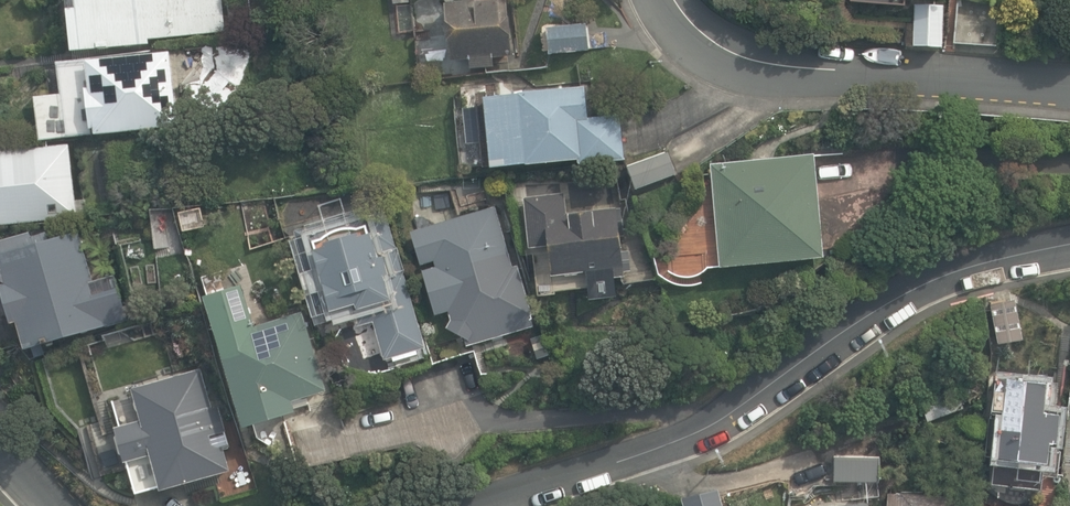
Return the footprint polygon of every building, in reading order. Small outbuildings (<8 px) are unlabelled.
[(74,53),(151,45),(150,39),(226,32),(223,0),(76,0),(77,8),(70,9),(74,53)] [(471,69),(493,67),(492,56),(514,54),(509,0),(478,0),(446,3),(451,61),(470,60),(471,69)] [(956,44),(997,47),(1000,3),(960,0),(956,44)] [(915,47),(942,48),(944,8),(916,7),(915,47)] [(546,27),(549,53),(590,49),(587,23),(546,27)] [(36,98),(41,141),(178,126),(170,52),(59,64),(62,95),(36,98)] [(483,96),(492,168),(579,158),(580,163),(626,158),(621,113),(589,117),(585,85),(483,96)] [(456,88),(459,110),(482,108),(479,86),(456,88)] [(87,215),(86,200),(76,200),(71,145),(0,152),(0,224),(87,215)] [(628,165),(637,188),(677,173),(668,150),(628,165)] [(711,163),(721,266),(825,257),(815,154),(711,163)] [(587,271),(590,299),(617,296),(615,277),(625,276),(617,207),(567,213),(564,192),(524,196),(530,246),(550,244),(553,275),(587,271)] [(394,357),(395,362),(419,354),(418,350),(428,347),(386,209),(368,215),(367,209),(297,231),(324,321),(335,317),(336,322),(357,315),(359,323),(373,319),(385,360),(394,357)] [(465,339),(467,347),(535,326),(519,265),(513,266),(499,216),(491,218),(489,212),(454,223),(456,229),(427,237),(451,320),(447,328),(465,339)] [(26,350),(129,321),(116,275),(94,281),(80,231),(50,239),(48,232),(33,236),(31,232),(0,241),(0,245),(3,255),(0,255),(0,262),(7,285),(1,287),(12,324),(18,322),(26,350)] [(255,326),(242,285),(203,297),(244,428),(297,412),(293,401),(327,390),(302,311),(255,326)] [(184,307),(198,305),(196,291),(182,293),(184,307)] [(990,305),(997,345),(1022,340),(1014,300),(990,305)] [(532,338),(536,352),(548,349),(544,335),(532,338)] [(204,368),(132,388),(140,419),(115,426),(125,463),(150,456),(159,490),(231,471),(224,446),(231,444),(221,405),(215,406),(204,368)] [(997,459),(1047,464),(1050,443),(1059,444),(1062,416),(1044,414),(1047,383),(997,378),(993,413),(1001,414),(997,459)] [(919,399),(928,422),(964,408),(962,404),(971,401),(965,385),(956,389),(955,384),(919,399)] [(835,481),(879,482),(879,456),(836,454),(835,481)] [(685,505),(725,505),(719,487),(683,497),(685,505)] [(956,499),(895,495),(895,505),(956,505),(956,499)]
